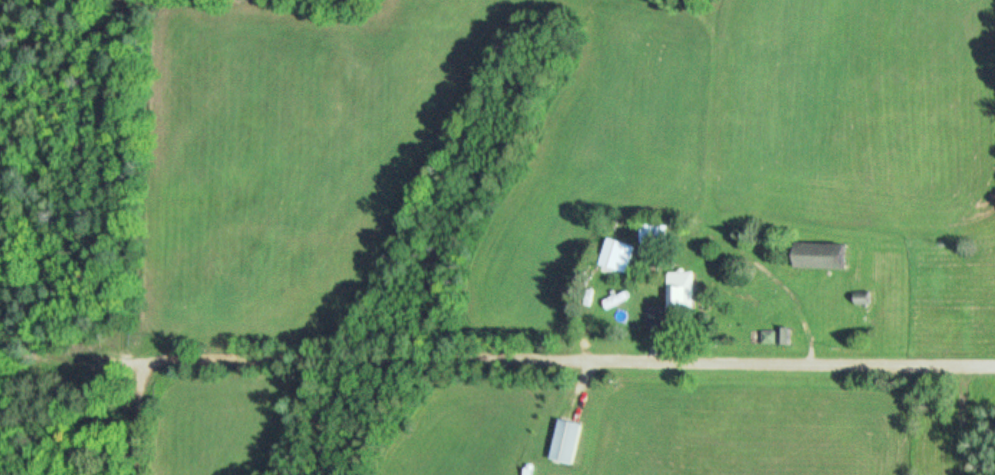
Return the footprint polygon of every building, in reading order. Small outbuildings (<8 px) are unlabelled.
[(642,245),(668,245),(668,227),(642,227),(642,245)] [(626,275),(634,247),(608,239),(600,268),(626,275)] [(850,245),(798,244),(797,269),(849,270),(850,245)] [(671,308),(694,308),(694,275),(671,275),(671,308)] [(647,328),(664,328),(664,308),(647,308),(647,328)] [(797,346),(797,329),(777,329),(777,332),(761,332),(761,346),(797,346)] [(553,460),(576,465),(584,424),(561,420),(553,460)]
